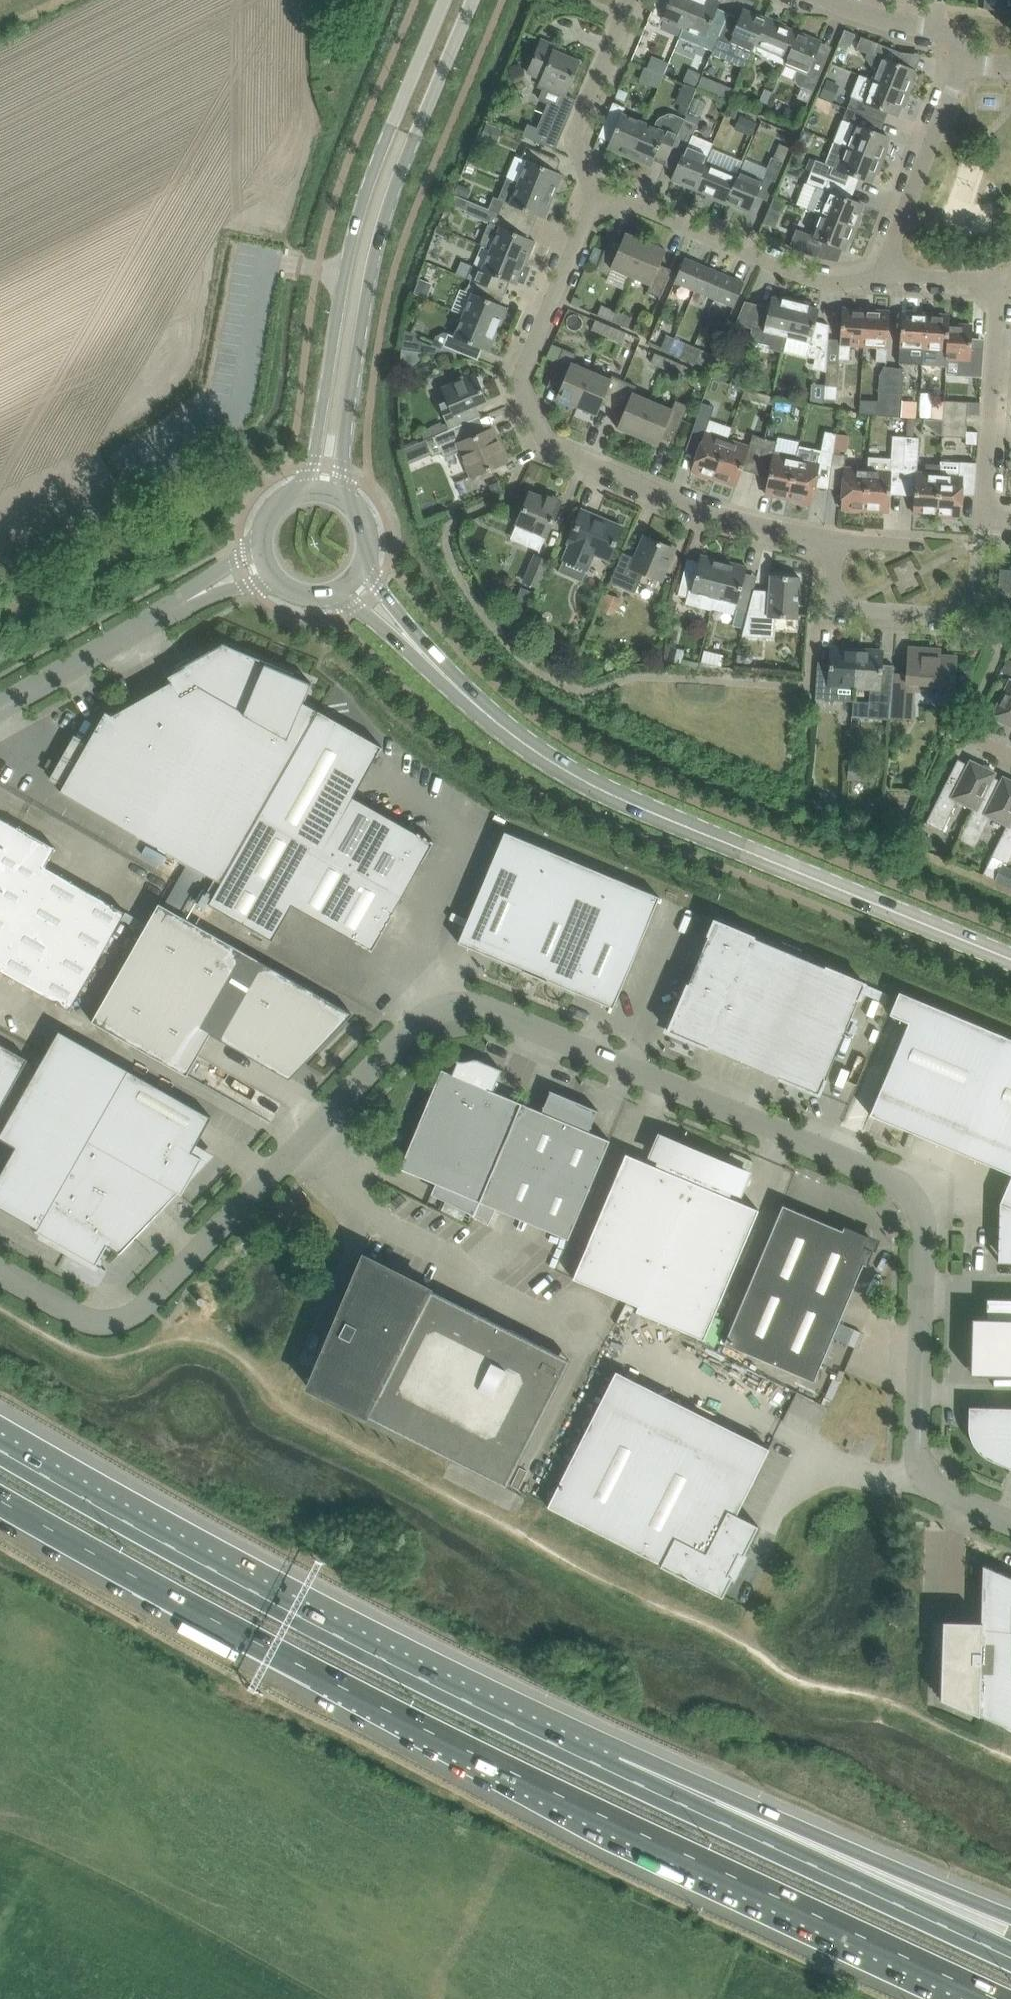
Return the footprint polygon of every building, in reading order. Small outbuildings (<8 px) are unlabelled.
[(648,20),(660,25),(663,19),(684,28),(695,0),(669,0),(665,10),(654,5),(648,20)] [(684,28),(680,37),(713,51),(717,41),(720,33),(709,28),(720,2),(716,0),(695,0),(684,28)] [(984,9),(1000,10),(1000,0),(984,0),(984,9)] [(765,17),(744,8),(738,21),(728,45),(717,41),(713,51),(711,54),(745,68),(755,45),(754,45),(766,18),(765,17)] [(786,26),(786,24),(766,16),(765,17),(766,18),(754,45),(755,45),(787,59),(788,59),(799,32),(786,26)] [(845,30),(841,40),(848,43),(852,33),(845,30)] [(821,41),(799,32),(788,59),(787,59),(785,65),(797,70),(795,74),(794,77),(795,82),(798,85),(801,87),(813,92),(828,56),(817,51),(821,41)] [(861,36),(856,49),(867,53),(866,57),(870,65),(877,68),(872,79),(909,94),(914,81),(912,80),(916,71),(897,63),(901,52),(861,36)] [(524,136),(537,142),(555,149),(572,110),(567,108),(571,97),(565,95),(579,61),(555,51),(557,46),(542,40),(528,72),(546,80),(539,98),(548,102),(537,129),(529,125),(524,136)] [(700,74),(688,69),(682,81),(695,87),(700,74)] [(700,76),(697,86),(729,94),(731,84),(700,76)] [(826,78),(819,94),(831,100),(838,83),(826,78)] [(909,94),(872,79),(864,102),(898,115),(902,106),(904,107),(909,94)] [(626,91),(618,87),(614,95),(623,99),(626,91)] [(852,96),(847,108),(855,111),(860,100),(852,96)] [(613,102),(607,116),(619,121),(607,148),(629,157),(644,122),(623,113),(625,107),(613,102)] [(687,107),(679,104),(676,111),(684,114),(687,107)] [(727,115),(733,117),(738,108),(731,105),(727,115)] [(689,107),(686,115),(697,119),(700,112),(689,107)] [(781,119),(793,124),(798,113),(786,107),(781,119)] [(847,108),(843,120),(851,123),(855,111),(847,108)] [(672,148),(684,119),(672,114),(668,114),(660,116),(657,119),(654,127),(644,122),(629,157),(651,167),(662,140),(673,145),(672,148)] [(756,121),(739,114),(733,128),(750,135),(756,121)] [(672,180),(694,189),(708,156),(713,143),(693,134),(699,120),(697,119),(686,115),(684,119),(672,148),(683,153),(672,180)] [(496,144),(502,129),(487,122),(480,137),(496,144)] [(855,124),(846,146),(883,161),(888,148),(886,147),(889,137),(855,124)] [(506,177),(518,182),(554,196),(563,174),(536,163),(541,152),(526,146),(522,157),(516,155),(506,177)] [(774,158),(778,159),(783,162),(788,151),(778,146),(773,157),(774,158)] [(878,174),(883,161),(846,146),(841,159),(836,156),(832,166),(816,159),(811,171),(829,178),(845,185),(850,174),(872,182),(876,173),(878,174)] [(708,156),(694,189),(707,195),(707,197),(726,205),(741,170),(740,169),(738,175),(706,162),(708,156)] [(756,196),(767,200),(783,162),(778,159),(774,158),(773,157),(772,157),(763,179),(741,170),(726,205),(727,205),(728,203),(749,212),(756,196)] [(829,178),(811,171),(806,183),(817,187),(808,208),(820,213),(857,228),(862,215),(860,214),(863,205),(841,196),(845,185),(829,178)] [(494,196),(488,208),(513,218),(518,207),(544,218),(554,196),(518,182),(509,203),(494,196)] [(467,197),(471,189),(458,184),(454,192),(467,197)] [(483,245),(491,248),(526,263),(535,241),(508,229),(513,218),(488,208),(455,194),(451,204),(466,209),(465,212),(490,222),(480,244),(483,245)] [(775,196),(770,207),(780,212),(785,200),(775,196)] [(770,207),(763,222),(775,227),(781,212),(780,212),(770,207)] [(811,235),(796,229),(789,246),(816,257),(823,240),(846,249),(849,240),(852,241),(857,228),(820,213),(811,235)] [(596,270),(609,275),(612,268),(631,276),(646,241),(625,232),(619,247),(608,242),(596,270)] [(646,241),(631,276),(650,284),(647,292),(660,297),(664,288),(671,269),(660,264),(666,250),(646,241)] [(517,285),(519,280),(524,283),(531,267),(525,265),(526,263),(491,248),(481,269),(474,265),(471,272),(468,278),(471,279),(485,285),(490,274),(517,285)] [(685,258),(677,276),(675,282),(695,290),(705,266),(685,258)] [(457,273),(468,278),(471,272),(474,265),(462,260),(457,273)] [(705,266),(695,290),(714,298),(724,274),(705,266)] [(724,274),(714,298),(734,307),(744,282),(724,274)] [(472,293),(462,314),(498,329),(508,307),(481,296),(485,285),(471,279),(466,290),(472,293)] [(756,304),(747,326),(752,328),(749,340),(770,345),(770,349),(783,352),(796,299),(782,295),(781,299),(772,297),(770,307),(756,304)] [(810,302),(796,299),(783,352),(785,352),(785,351),(816,358),(814,364),(826,367),(827,362),(827,352),(829,324),(816,321),(819,309),(809,306),(810,302)] [(601,305),(597,315),(613,322),(618,311),(601,305)] [(851,344),(864,345),(866,311),(842,309),(839,359),(850,359),(851,344)] [(618,311),(613,322),(628,328),(633,318),(618,311)] [(866,311),(864,345),(877,346),(876,361),(887,362),(890,312),(866,311)] [(910,348),(924,348),(926,315),(902,313),(899,363),(909,363),(910,348)] [(498,329),(462,314),(453,336),(445,331),(435,336),(432,345),(423,341),(422,342),(419,340),(415,333),(406,330),(403,348),(456,356),(462,340),(489,351),(498,329)] [(926,315),(924,348),(937,349),(936,365),(946,366),(947,358),(949,325),(950,316),(926,315)] [(611,326),(595,319),(591,330),(606,336),(611,326)] [(947,358),(960,359),(959,375),(969,376),(972,326),(949,325),(947,358)] [(611,326),(606,336),(622,342),(627,332),(611,326)] [(670,351),(675,338),(666,334),(661,347),(670,351)] [(680,355),(689,359),(694,346),(686,342),(680,355)] [(701,349),(694,346),(689,359),(696,362),(701,349)] [(556,397),(577,406),(592,371),(572,363),(576,353),(564,348),(558,362),(548,385),(559,390),(556,397)] [(650,363),(666,369),(670,359),(655,352),(650,363)] [(670,359),(666,369),(681,375),(686,365),(670,359)] [(837,387),(839,363),(827,362),(826,367),(824,398),(834,399),(835,387),(837,387)] [(880,374),(879,391),(877,415),(889,416),(892,366),(884,365),(880,374)] [(892,366),(889,416),(901,417),(903,393),(904,376),(901,367),(892,366)] [(592,371),(577,406),(597,415),(602,404),(613,408),(624,380),(612,375),(611,379),(592,371)] [(746,376),(733,371),(728,382),(742,387),(746,376)] [(486,401),(475,374),(443,387),(447,395),(438,399),(441,406),(448,422),(442,424),(441,422),(430,426),(431,427),(421,431),(424,439),(463,423),(480,416),(475,405),(486,401)] [(624,380),(613,408),(623,413),(617,427),(638,436),(653,401),(633,393),(636,385),(624,380)] [(744,389),(741,398),(774,405),(776,396),(744,389)] [(653,401),(638,436),(658,445),(661,437),(673,442),(688,405),(676,400),(672,409),(653,401)] [(932,419),(943,419),(944,401),(933,400),(932,419)] [(944,400),(944,412),(968,414),(969,402),(944,400)] [(707,429),(715,407),(702,402),(694,425),(707,429)] [(944,412),(943,424),(967,426),(968,414),(944,412)] [(906,437),(904,468),(917,469),(919,438),(913,437),(915,418),(907,417),(906,437)] [(758,422),(753,434),(750,444),(762,448),(765,439),(768,427),(758,422)] [(463,423),(424,439),(431,456),(442,452),(444,458),(459,452),(470,477),(507,461),(493,428),(469,437),(463,423)] [(943,424),(943,427),(942,436),(966,437),(967,431),(967,426),(943,424)] [(837,433),(826,431),(822,449),(834,451),(835,443),(837,433)] [(692,469),(714,477),(727,440),(704,432),(692,469)] [(891,467),(904,468),(906,437),(893,436),(891,467)] [(765,439),(762,448),(775,451),(777,441),(765,439)] [(727,440),(714,477),(737,485),(750,448),(727,440)] [(834,451),(832,463),(845,464),(846,454),(843,454),(844,445),(835,443),(834,451)] [(765,493),(789,498),(798,453),(797,453),(795,459),(773,455),(765,493)] [(798,453),(789,498),(812,502),(820,464),(808,462),(810,455),(798,453)] [(868,457),(868,470),(865,509),(889,510),(892,471),(890,471),(891,458),(868,457)] [(940,464),(937,514),(961,515),(962,494),(974,495),(976,463),(960,462),(959,476),(940,474),(941,464),(940,464)] [(925,463),(925,474),(915,473),(913,512),(937,514),(940,464),(925,463)] [(841,507),(865,509),(868,470),(843,468),(841,507)] [(498,481),(489,485),(492,494),(501,490),(498,481)] [(530,492),(517,524),(532,529),(525,545),(540,551),(561,501),(543,493),(542,497),(530,492)] [(581,513),(573,531),(568,543),(570,543),(564,558),(588,569),(594,553),(609,560),(623,527),(606,519),(604,523),(581,513)] [(623,552),(615,571),(610,582),(635,593),(644,572),(661,580),(666,567),(674,548),(645,536),(635,558),(623,552)] [(524,581),(539,587),(550,562),(535,555),(524,581)] [(678,595),(687,597),(686,603),(699,606),(702,594),(715,597),(724,560),(701,555),(693,583),(682,580),(678,595)] [(724,560),(715,597),(737,603),(735,609),(748,612),(749,609),(752,597),(740,594),(747,566),(724,560)] [(749,609),(748,612),(742,636),(774,638),(775,617),(797,619),(799,577),(771,575),(769,598),(766,598),(765,610),(749,609)] [(599,610),(614,616),(622,598),(607,592),(599,610)] [(1010,594),(998,593),(996,613),(1008,619),(1010,594)] [(106,711),(60,791),(221,883),(259,814),(260,814),(319,711),(303,702),(304,698),(305,698),(306,698),(305,697),(310,684),(311,685),(312,684),(310,683),(311,682),(310,682),(309,683),(292,675),(292,674),(293,674),(294,673),(223,643),(171,672),(172,673),(173,673),(174,674),(169,677),(169,676),(168,676),(171,681),(112,715),(106,711)] [(819,662),(818,662),(815,698),(853,701),(854,687),(857,649),(831,647),(829,672),(818,671),(819,662)] [(883,651),(857,649),(854,687),(870,688),(869,701),(874,702),(873,715),(890,716),(894,666),(882,665),(883,651)] [(909,652),(906,690),(954,693),(954,689),(965,690),(974,671),(955,669),(956,656),(909,652)] [(1010,674),(1010,660),(1007,659),(1002,670),(1010,674)] [(1010,681),(993,715),(1010,724),(1010,681)] [(892,693),(890,716),(913,718),(914,704),(906,703),(907,694),(892,693)] [(260,814),(259,814),(221,883),(209,903),(273,940),(293,904),(372,949),(433,842),(354,797),(382,746),(318,710),(319,711),(260,814)] [(958,759),(926,822),(942,831),(958,799),(975,807),(991,776),(992,776),(993,773),(971,762),(970,765),(958,759)] [(848,761),(847,779),(875,781),(876,763),(848,761)] [(975,807),(959,839),(975,847),(991,815),(1007,823),(1008,824),(1010,818),(1010,782),(1004,778),(1002,781),(992,776),(991,776),(975,807)] [(813,790),(811,799),(825,802),(827,793),(813,790)] [(14,913),(98,961),(126,911),(46,866),(56,848),(0,817),(0,873),(28,889),(14,913)] [(991,855),(1008,864),(1010,857),(1010,818),(1008,824),(1007,823),(991,855)] [(550,850),(505,831),(458,942),(524,970),(547,980),(548,979),(613,1007),(660,896),(614,877),(614,879),(549,852),(550,850)] [(927,849),(932,838),(919,831),(913,843),(927,849)] [(28,889),(0,873),(0,971),(70,1010),(98,961),(14,913),(28,889)] [(159,903),(92,1021),(187,1075),(211,1033),(290,1078),(351,1012),(159,903)] [(714,919),(668,1029),(818,1092),(864,982),(714,919)] [(870,1114),(1010,1174),(1010,1038),(899,992),(890,1013),(909,1021),(870,1114)] [(867,1021),(859,1054),(870,1056),(878,1023),(867,1021)] [(88,1141),(129,1069),(59,1030),(0,1134),(0,1137),(16,1147),(0,1175),(0,1206),(38,1228),(88,1141)] [(28,1059),(0,1043),(0,1108),(28,1059)] [(442,1069),(400,1168),(480,1201),(521,1102),(492,1090),(493,1086),(495,1086),(495,1085),(494,1084),(500,1070),(501,1070),(502,1069),(479,1060),(477,1059),(475,1059),(473,1059),(464,1061),(462,1061),(460,1061),(457,1060),(456,1061),(457,1061),(452,1073),(442,1069)] [(212,1117),(129,1069),(88,1141),(178,1192),(182,1194),(191,1179),(215,1154),(197,1144),(212,1117)] [(544,1107),(542,1111),(521,1102),(480,1201),(569,1238),(610,1140),(589,1131),(591,1127),(592,1126),(591,1125),(597,1111),(598,1111),(599,1110),(550,1089),(550,1091),(544,1106),(543,1105),(543,1106),(544,1107)] [(655,1166),(626,1153),(573,1278),(639,1305),(704,1153),(661,1135),(652,1155),(659,1158),(655,1166)] [(120,1253),(178,1192),(88,1141),(38,1228),(37,1231),(41,1233),(38,1237),(98,1271),(105,1259),(101,1257),(108,1245),(120,1253)] [(637,1310),(704,1339),(759,1209),(730,1197),(733,1189),(739,1192),(748,1172),(704,1153),(639,1305),(637,1310)] [(1000,1202),(1000,1203),(1010,1208),(1010,1227),(1007,1227),(1007,1236),(1010,1236),(1010,1260),(999,1260),(999,1262),(1010,1262),(1010,1176),(1000,1202)] [(842,1230),(783,1204),(725,1340),(814,1381),(863,1264),(867,1265),(875,1246),(872,1238),(844,1226),(842,1230)] [(507,1487),(571,1360),(364,1255),(308,1387),(507,1487)] [(986,1298),(986,1318),(972,1318),(970,1373),(1010,1375),(1010,1298),(986,1298)] [(736,1514),(755,1476),(616,1406),(620,1398),(606,1391),(548,1506),(661,1563),(660,1565),(722,1597),(732,1577),(734,1578),(745,1555),(744,1555),(758,1525),(736,1514)] [(824,1396),(821,1402),(830,1406),(832,1400),(824,1396)] [(979,1451),(980,1452),(983,1454),(987,1457),(1010,1467),(1010,1439),(1010,1407),(991,1407),(990,1428),(969,1427),(969,1430),(969,1432),(970,1436),(972,1440),(975,1446),(976,1448),(979,1451)] [(983,1565),(981,1621),(943,1620),(941,1697),(1004,1724),(1003,1725),(1010,1730),(1010,1577),(983,1565)]
